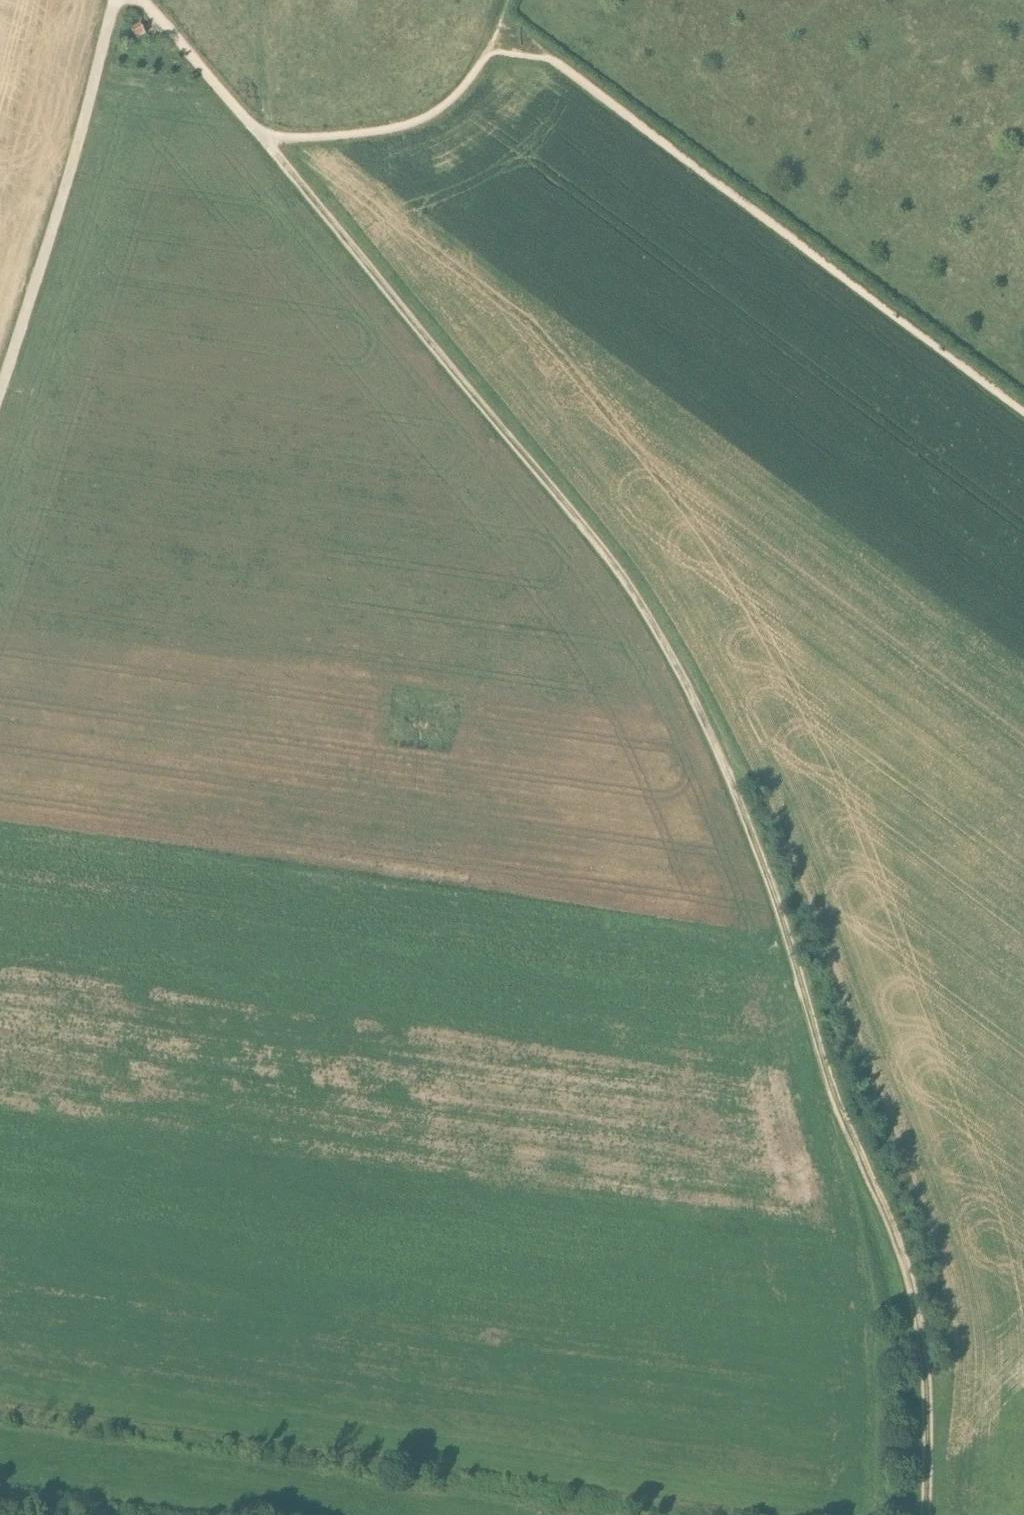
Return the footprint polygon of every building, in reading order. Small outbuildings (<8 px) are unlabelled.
[(146,33),(142,24),(132,30),(137,38),(146,33)]
